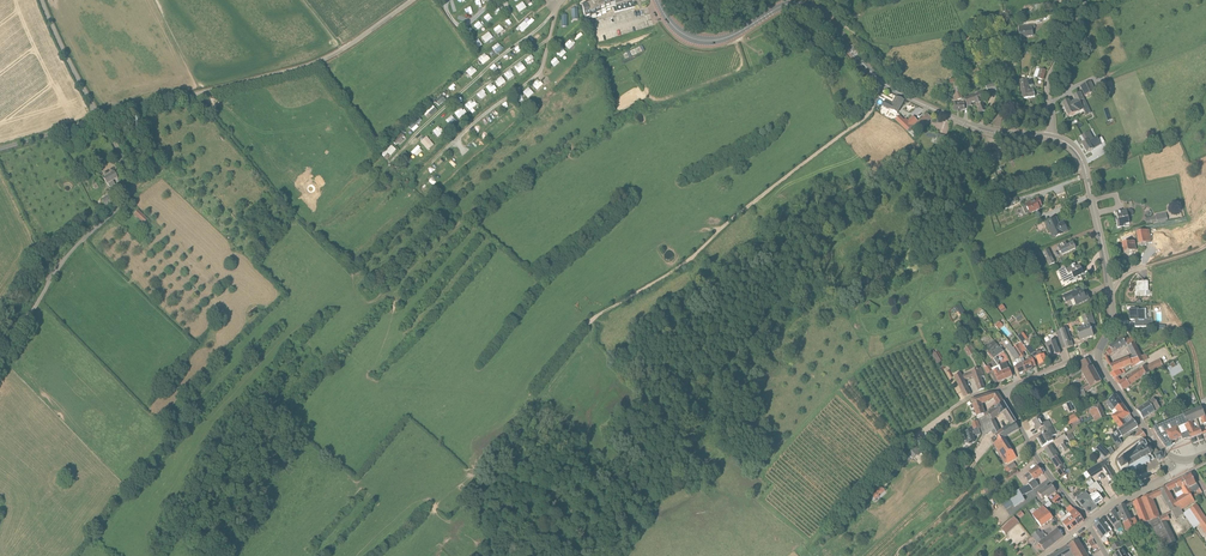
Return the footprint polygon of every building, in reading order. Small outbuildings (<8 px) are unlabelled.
[(633,0),(597,0),(591,2),(591,3),(581,6),(585,20),(591,18),(591,17),(596,15),(595,14),(601,12),(600,11),(606,9),(605,8),(615,5),(616,6),(613,7),(614,13),(635,7),(633,0)] [(516,5),(520,12),(527,7),(523,1),(516,5)] [(544,8),(540,12),(543,16),(548,12),(544,8)] [(485,17),(488,21),(493,17),(489,13),(485,17)] [(511,17),(504,21),(508,27),(514,22),(511,17)] [(517,27),(522,32),(530,25),(525,20),(517,27)] [(501,24),(494,28),(498,34),(505,30),(501,24)] [(1019,30),(1020,38),(1033,36),(1032,28),(1019,30)] [(487,43),(494,37),(489,31),(482,37),(487,43)] [(502,39),(507,44),(512,40),(508,34),(502,39)] [(572,38),(565,43),(570,49),(576,43),(572,38)] [(479,39),(473,42),(476,49),(483,45),(479,39)] [(499,42),(492,47),(497,53),(504,48),(499,42)] [(637,47),(639,53),(645,51),(643,44),(637,47)] [(625,59),(639,54),(637,47),(622,52),(625,59)] [(484,65),(491,58),(486,52),(478,59),(484,65)] [(551,61),(555,66),(561,62),(556,57),(551,61)] [(519,73),(526,68),(522,61),(515,66),(519,73)] [(472,65),(466,71),(471,76),(478,71),(472,65)] [(509,79),(515,75),(511,69),(505,74),(509,79)] [(503,76),(495,80),(499,87),(507,82),(503,76)] [(953,83),(954,88),(960,87),(958,82),(957,77),(949,79),(950,84),(953,83)] [(538,79),(533,85),(538,90),(544,84),(538,79)] [(1031,88),(1029,88),(1027,79),(1019,80),(1022,93),(1018,94),(1020,100),(1035,97),(1033,90),(1031,90),(1031,88)] [(1096,92),(1091,81),(1080,86),(1085,97),(1096,92)] [(990,84),(990,82),(985,83),(987,91),(992,90),(992,92),(997,90),(994,82),(990,84)] [(529,98),(535,92),(529,86),(523,92),(529,98)] [(484,89),(477,94),(482,99),(488,94),(484,89)] [(955,101),(963,99),(961,91),(954,93),(955,101)] [(985,102),(984,98),(986,98),(983,92),(965,98),(968,106),(970,106),(969,103),(975,101),(980,114),(986,112),(983,103),(985,102)] [(1086,105),(1080,92),(1073,96),(1076,101),(1070,103),(1069,100),(1062,104),(1068,116),(1083,109),(1082,107),(1086,105)] [(889,109),(897,114),(904,100),(896,96),(889,109)] [(465,105),(470,110),(476,105),(471,100),(465,105)] [(957,112),(957,109),(964,109),(964,103),(952,103),(952,112),(957,112)] [(917,124),(921,129),(927,123),(926,122),(931,118),(927,114),(917,124)] [(457,121),(454,116),(447,120),(451,125),(457,121)] [(903,120),(899,116),(897,119),(896,120),(907,132),(909,130),(918,122),(913,116),(906,123),(903,120)] [(419,127),(417,125),(421,121),(418,118),(409,127),(414,132),(419,127)] [(433,131),(438,137),(445,132),(439,126),(433,131)] [(1089,132),(1082,136),(1085,142),(1082,144),(1087,153),(1093,150),(1101,145),(1097,138),(1094,140),(1089,132)] [(938,134),(937,140),(936,144),(943,146),(946,136),(938,134)] [(428,150),(434,146),(427,136),(421,141),(428,150)] [(416,157),(423,150),(419,145),(412,152),(416,157)] [(407,165),(413,160),(405,151),(399,157),(407,165)] [(104,179),(107,184),(108,184),(110,188),(115,185),(113,181),(117,178),(114,172),(111,174),(110,174),(110,175),(104,179)] [(105,203),(115,198),(112,194),(102,200),(105,203)] [(1031,213),(1039,209),(1038,207),(1042,206),(1039,199),(1027,204),(1028,205),(1022,207),(1026,215),(1031,212),(1031,213)] [(1000,210),(1012,206),(1011,200),(998,204),(1000,210)] [(1123,203),(1123,204),(1124,210),(1133,208),(1132,202),(1131,201),(1123,203)] [(144,224),(148,220),(138,211),(134,214),(144,224)] [(1130,224),(1128,217),(1127,211),(1123,212),(1122,212),(1116,213),(1116,214),(1118,220),(1116,220),(1118,228),(1126,226),(1125,225),(1130,224)] [(1157,222),(1168,220),(1166,213),(1156,215),(1156,217),(1157,222)] [(1063,232),(1067,231),(1063,222),(1059,224),(1056,219),(1046,223),(1048,228),(1051,227),(1056,237),(1063,233),(1063,232)] [(1139,244),(1151,241),(1149,230),(1137,232),(1139,244)] [(1136,250),(1134,241),(1130,242),(1123,244),(1122,247),(1124,249),(1124,253),(1132,251),(1136,250)] [(1063,255),(1075,249),(1073,244),(1067,246),(1066,243),(1058,247),(1063,255)] [(1026,254),(1032,251),(1028,244),(1023,246),(1026,254)] [(1049,251),(1043,253),(1049,266),(1055,263),(1049,251)] [(1083,274),(1083,273),(1080,266),(1079,266),(1076,268),(1075,266),(1066,270),(1065,268),(1058,271),(1058,272),(1059,272),(1060,274),(1062,278),(1064,278),(1064,279),(1066,277),(1069,283),(1071,282),(1077,279),(1077,277),(1084,274),(1083,274)] [(1144,282),(1142,282),(1137,282),(1137,287),(1136,287),(1136,296),(1146,296),(1146,291),(1148,291),(1148,282),(1146,282),(1144,282)] [(1077,305),(1088,300),(1086,296),(1084,296),(1081,289),(1065,296),(1067,301),(1074,299),(1077,305)] [(1006,310),(1003,305),(998,308),(1002,313),(1006,310)] [(1144,316),(1143,311),(1140,311),(1139,309),(1129,310),(1130,320),(1131,320),(1132,320),(1136,320),(1136,327),(1135,327),(1153,326),(1149,326),(1149,320),(1144,320),(1144,317),(1144,316)] [(1096,328),(1091,313),(1082,316),(1084,322),(1088,321),(1089,325),(1085,326),(1077,329),(1080,341),(1094,336),(1091,330),(1096,328)] [(966,320),(969,325),(974,321),(971,317),(966,320)] [(1073,346),(1070,338),(1067,327),(1060,330),(1060,331),(1060,330),(1066,347),(1067,349),(1073,346)] [(1062,349),(1066,347),(1060,330),(1060,331),(1057,332),(1062,349)] [(1126,344),(1132,355),(1138,352),(1132,339),(1129,340),(1123,332),(1114,338),(1116,342),(1109,347),(1110,349),(1106,352),(1107,353),(1104,355),(1106,358),(1126,344)] [(1024,333),(1018,337),(1022,343),(1028,339),(1024,333)] [(1051,357),(1060,354),(1058,349),(1057,349),(1054,340),(1045,343),(1048,352),(1049,352),(1051,357)] [(1000,365),(998,363),(1000,362),(996,357),(1004,351),(994,341),(985,348),(988,352),(992,357),(993,359),(994,359),(998,366),(1000,365)] [(1018,346),(1013,349),(1020,358),(1026,371),(1033,368),(1032,367),(1036,366),(1032,357),(1028,358),(1030,362),(1024,364),(1024,362),(1024,361),(1023,357),(1025,356),(1021,350),(1025,348),(1024,346),(1022,343),(1018,346)] [(1010,344),(1006,346),(1016,360),(1018,359),(1020,363),(1020,365),(1016,367),(1019,374),(1026,371),(1020,358),(1013,349),(1010,344)] [(1036,353),(1029,345),(1026,348),(1032,356),(1034,360),(1037,359),(1040,365),(1047,362),(1044,355),(1042,356),(1040,351),(1036,353)] [(974,354),(969,346),(964,349),(969,357),(974,354)] [(935,353),(934,351),(931,352),(940,368),(944,366),(936,352),(935,353)] [(1141,357),(1138,352),(1132,355),(1134,359),(1130,361),(1129,358),(1110,366),(1113,373),(1124,370),(1123,369),(1131,365),(1132,368),(1144,362),(1141,357)] [(1154,370),(1163,366),(1160,359),(1151,364),(1154,370)] [(1084,392),(1101,382),(1088,360),(1078,363),(1083,373),(1082,373),(1088,384),(1076,390),(1080,398),(1086,395),(1084,392)] [(1006,362),(1000,365),(1005,380),(1006,379),(1007,380),(1009,379),(1009,378),(1013,377),(1006,362)] [(993,371),(998,383),(1005,380),(1000,365),(998,366),(991,369),(989,366),(984,369),(987,374),(993,371)] [(1123,391),(1142,377),(1143,376),(1150,372),(1146,366),(1142,368),(1138,370),(1125,379),(1118,384),(1123,391)] [(978,368),(972,370),(971,371),(971,372),(962,375),(961,373),(955,376),(965,398),(971,395),(964,380),(973,377),(979,391),(985,389),(981,377),(984,376),(981,367),(978,368)] [(1125,373),(1124,370),(1113,373),(1110,374),(1114,380),(1125,373)] [(996,408),(1004,403),(997,393),(994,393),(987,395),(972,400),(977,417),(984,414),(985,414),(982,404),(989,402),(993,400),(996,404),(994,406),(996,408)] [(1112,412),(1122,404),(1116,396),(1109,400),(1111,404),(1108,406),(1112,412)] [(1179,397),(1170,403),(1173,408),(1182,402),(1179,397)] [(1152,400),(1137,410),(1137,411),(1143,420),(1155,411),(1158,409),(1160,408),(1154,399),(1152,400)] [(1070,413),(1076,410),(1071,401),(1066,403),(1070,413)] [(1016,422),(1011,414),(1007,407),(1004,403),(996,408),(988,414),(989,415),(978,420),(983,436),(997,427),(993,419),(999,415),(1003,413),(1011,425),(994,435),(995,436),(991,439),(995,444),(1004,438),(1019,429),(1015,423),(1016,422)] [(1093,417),(1093,419),(1104,415),(1100,404),(1091,408),(1095,416),(1093,417)] [(1122,404),(1112,412),(1114,415),(1112,417),(1120,428),(1133,420),(1132,419),(1130,416),(1129,415),(1130,415),(1122,404)] [(1205,423),(1205,420),(1205,417),(1202,407),(1183,415),(1187,424),(1185,425),(1191,439),(1202,434),(1197,420),(1201,418),(1203,424),(1205,423)] [(1066,419),(1069,425),(1079,420),(1075,414),(1066,419)] [(1106,418),(1104,415),(1093,419),(1095,423),(1106,418)] [(1172,445),(1171,442),(1175,441),(1178,439),(1182,438),(1183,440),(1191,439),(1185,425),(1187,424),(1183,415),(1153,429),(1158,437),(1165,448),(1166,448),(1166,447),(1168,446),(1169,445),(1169,446),(1170,446),(1172,445)] [(1042,431),(1052,426),(1049,420),(1044,423),(1041,417),(1033,422),(1037,430),(1040,428),(1041,429),(1042,431)] [(1118,448),(1122,443),(1119,438),(1138,427),(1133,420),(1116,432),(1112,434),(1115,440),(1114,441),(1118,448)] [(973,437),(977,436),(981,435),(977,422),(972,423),(975,431),(972,432),(971,431),(965,433),(969,444),(975,442),(973,437)] [(1042,432),(1042,431),(1044,435),(1043,435),(1037,438),(1042,447),(1053,441),(1051,437),(1057,434),(1052,426),(1042,431),(1042,432)] [(1075,439),(1071,433),(1066,436),(1070,443),(1075,439)] [(995,444),(1002,454),(1000,455),(1006,464),(1016,458),(1004,438),(995,444)] [(1146,447),(1146,446),(1147,445),(1145,441),(1143,440),(1136,443),(1137,446),(1136,447),(1137,448),(1134,450),(1133,449),(1132,449),(1133,450),(1130,452),(1129,451),(1129,452),(1126,454),(1126,453),(1125,454),(1126,455),(1123,456),(1122,455),(1122,456),(1124,461),(1118,465),(1125,478),(1132,474),(1133,473),(1132,472),(1134,471),(1135,472),(1136,472),(1135,471),(1138,469),(1139,470),(1140,469),(1139,468),(1142,467),(1142,468),(1143,467),(1143,466),(1145,464),(1146,465),(1147,465),(1146,464),(1149,462),(1150,463),(1150,462),(1154,459),(1152,456),(1151,456),(1151,455),(1152,452),(1153,452),(1152,451),(1151,449),(1151,448),(1150,447),(1150,448),(1147,448),(1147,447),(1146,447)] [(911,450),(912,451),(908,454),(913,459),(917,455),(918,456),(922,453),(915,446),(911,450)] [(1045,450),(1052,460),(1056,457),(1059,456),(1055,451),(1054,451),(1051,446),(1045,450)] [(1099,450),(1106,458),(1109,454),(1102,447),(1099,450)] [(1155,456),(1158,461),(1158,462),(1163,460),(1164,459),(1164,458),(1162,453),(1161,453),(1160,453),(1156,455),(1155,455),(1155,456)] [(1062,466),(1061,465),(1063,463),(1059,456),(1056,457),(1052,460),(1057,469),(1056,470),(1062,478),(1068,475),(1064,470),(1062,466)] [(1091,478),(1104,470),(1108,476),(1113,484),(1109,487),(1115,495),(1119,491),(1121,490),(1123,488),(1118,480),(1109,465),(1108,463),(1108,462),(1108,461),(1108,460),(1108,458),(1101,462),(1087,471),(1091,478)] [(1014,462),(1009,465),(1005,468),(1007,472),(1016,466),(1014,462)] [(1043,474),(1038,466),(1029,473),(1024,476),(1028,482),(1028,483),(1029,485),(1030,484),(1033,490),(1039,486),(1035,480),(1043,474)] [(1008,480),(1015,475),(1013,472),(1006,477),(1008,480)] [(1196,491),(1198,493),(1196,494),(1195,493),(1193,495),(1196,499),(1200,496),(1202,493),(1197,484),(1196,484),(1192,476),(1189,475),(1180,480),(1187,493),(1175,501),(1181,510),(1195,501),(1190,494),(1192,493),(1196,491)] [(1173,500),(1175,501),(1187,493),(1180,480),(1174,483),(1170,485),(1167,487),(1166,487),(1173,500)] [(989,496),(994,493),(989,485),(984,489),(989,496)] [(1048,488),(1047,486),(1038,493),(1039,494),(1037,496),(1041,502),(1044,500),(1043,499),(1046,496),(1048,498),(1056,492),(1052,486),(1048,488)] [(1158,491),(1141,499),(1153,528),(1166,522),(1170,520),(1167,515),(1160,518),(1159,516),(1150,501),(1162,495),(1163,497),(1175,519),(1184,513),(1181,510),(1175,501),(1173,500),(1166,487),(1158,491)] [(882,488),(873,496),(875,499),(885,491),(882,488)] [(1025,500),(1022,496),(1019,491),(1008,497),(1014,507),(1025,500)] [(1091,499),(1087,493),(1086,493),(1085,492),(1080,496),(1079,494),(1076,497),(1077,498),(1081,504),(1083,506),(1091,499)] [(1096,505),(1102,500),(1097,493),(1094,494),(1094,493),(1090,496),(1092,498),(1091,499),(1096,505)] [(1058,495),(1053,499),(1052,500),(1055,504),(1061,500),(1058,495)] [(1095,506),(1096,505),(1091,499),(1083,506),(1089,513),(1090,513),(1092,512),(1091,511),(1092,511),(1092,510),(1091,510),(1091,509),(1095,506)] [(1149,522),(1140,500),(1133,503),(1142,525),(1149,522)] [(1131,521),(1125,507),(1124,505),(1117,508),(1120,513),(1117,515),(1119,521),(1123,519),(1125,522),(1123,523),(1128,533),(1139,528),(1135,519),(1131,521)] [(1205,533),(1205,519),(1196,505),(1189,510),(1205,533)] [(1036,520),(1048,512),(1043,506),(1032,514),(1036,520)] [(1084,521),(1080,517),(1077,513),(1074,509),(1074,510),(1070,506),(1066,509),(1069,513),(1066,516),(1069,519),(1071,517),(1078,526),(1084,521)] [(1119,521),(1117,515),(1115,511),(1114,511),(1107,517),(1106,517),(1110,522),(1116,530),(1122,526),(1119,521)] [(1036,520),(1038,523),(1041,527),(1053,518),(1048,512),(1036,520)] [(1071,517),(1069,519),(1066,516),(1060,520),(1063,523),(1062,524),(1069,532),(1078,526),(1071,517)] [(1101,540),(1112,531),(1103,520),(1093,527),(1098,533),(1097,533),(1101,540)] [(1006,534),(1014,527),(1009,522),(1002,529),(1006,534)] [(1168,522),(1154,528),(1164,550),(1178,544),(1168,522)] [(1053,544),(1063,537),(1057,529),(1048,537),(1053,544)] [(1040,533),(1038,530),(1032,535),(1045,551),(1053,544),(1048,537),(1045,534),(1042,536),(1040,533)] [(1074,555),(1087,555),(1078,541),(1068,547),(1074,555)] [(1114,551),(1121,547),(1118,542),(1111,547),(1114,551)] [(1062,551),(1053,555),(1074,555),(1068,547),(1066,548),(1065,549),(1062,551)]
